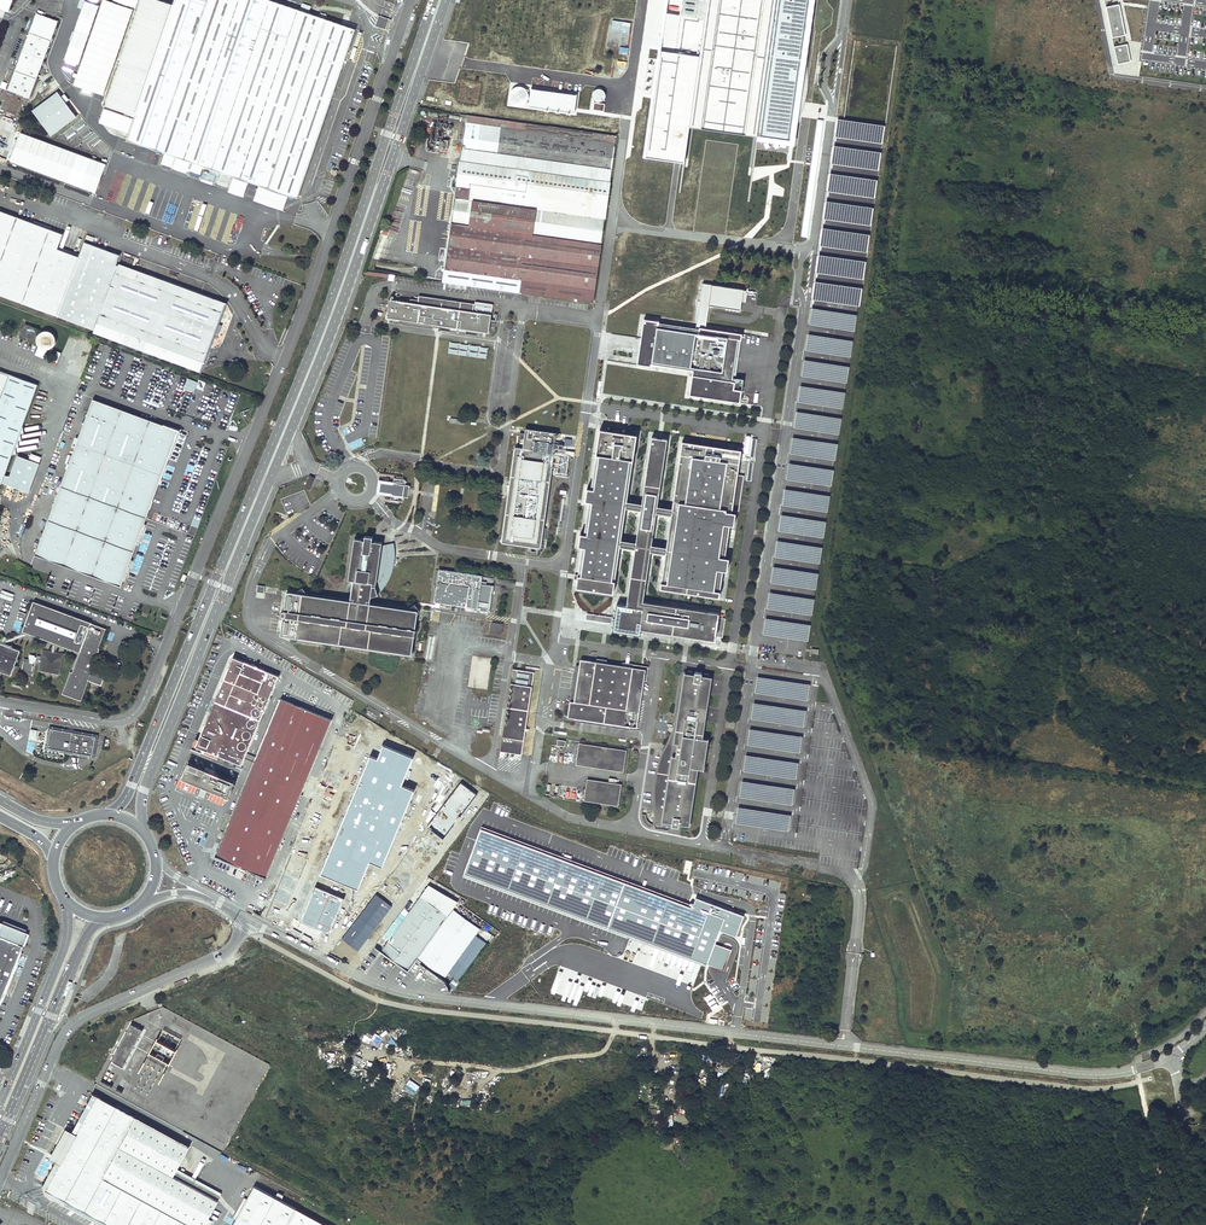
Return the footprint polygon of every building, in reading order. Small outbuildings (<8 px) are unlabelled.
[(174,4),(162,0),(139,0),(136,9),(110,0),(102,0),(72,87),(106,97),(104,104),(135,116),(127,141),(297,199),(355,29),(269,0),(175,0),(174,4)] [(645,158),(684,163),(689,126),(756,135),(755,140),(795,145),(815,0),(666,0),(645,158)] [(1126,34),(1120,3),(1106,6),(1112,37),(1126,34)] [(58,21),(35,13),(34,14),(40,16),(39,20),(47,23),(48,21),(52,23),(53,21),(57,23),(58,21)] [(40,16),(34,14),(6,90),(29,98),(57,23),(53,21),(52,23),(48,21),(47,23),(39,20),(40,16)] [(385,26),(387,20),(380,18),(378,23),(385,26)] [(610,23),(607,40),(628,42),(630,26),(610,23)] [(1128,43),(1114,46),(1118,63),(1132,61),(1128,43)] [(520,86),(516,87),(513,89),(511,92),(510,95),(511,99),(512,102),(515,104),(519,105),(523,104),(526,102),(528,100),(529,96),(528,92),(526,89),(523,87),(520,86)] [(596,100),(597,101),(597,102),(595,102),(594,109),(605,111),(606,104),(600,103),(600,101),(601,101),(603,101),(604,101),(605,99),(606,98),(607,97),(607,95),(607,94),(606,93),(606,91),(605,91),(604,90),(603,89),(602,89),(601,89),(600,88),(598,89),(597,89),(596,90),(595,90),(595,91),(594,92),(594,93),(594,94),(594,95),(594,97),(594,98),(595,98),(595,100),(596,100)] [(529,106),(574,113),(577,95),(532,89),(529,106)] [(593,302),(617,135),(466,115),(445,269),(443,280),(443,282),(449,282),(448,287),(463,289),(464,285),(593,302)] [(884,126),(839,120),(836,137),(882,143),(884,126)] [(106,163),(19,132),(9,161),(95,192),(106,163)] [(881,153),(835,146),(833,163),(878,169),(881,153)] [(876,180),(831,174),(828,191),(874,197),(876,180)] [(242,181),(237,179),(235,180),(233,185),(234,187),(239,189),(242,188),(243,183),(242,181)] [(873,208),(827,202),(825,219),(871,225),(873,208)] [(94,331),(94,333),(200,372),(211,343),(219,321),(226,302),(190,289),(186,298),(152,285),(154,279),(118,266),(116,265),(120,255),(84,242),(79,257),(58,249),(63,234),(50,229),(33,223),(0,210),(0,296),(94,331)] [(51,227),(34,220),(33,223),(50,229),(51,227)] [(870,235),(824,229),(822,246),(868,252),(870,235)] [(866,262),(820,256),(818,272),(863,279),(866,262)] [(186,298),(190,289),(119,263),(118,266),(154,279),(152,285),(186,298)] [(862,289),(816,282),(814,299),(859,306),(862,289)] [(489,333),(492,315),(473,312),(474,305),(419,297),(419,301),(411,300),(410,303),(389,300),(388,308),(393,308),(392,314),(387,314),(387,318),(420,323),(424,324),(489,333)] [(852,313),(812,307),(809,324),(850,330),(855,331),(857,314),(852,313)] [(659,321),(644,319),(641,338),(642,339),(639,362),(693,370),(689,395),(740,402),(742,390),(734,389),(735,382),(732,381),(738,340),(741,340),(742,334),(699,327),(699,330),(658,325),(659,321)] [(219,321),(211,343),(217,346),(226,323),(219,321)] [(20,337),(33,342),(37,331),(24,326),(20,337)] [(37,338),(36,339),(36,341),(36,343),(36,344),(37,346),(37,347),(38,348),(39,350),(41,350),(42,351),(44,351),(46,351),(47,351),(49,351),(50,350),(52,349),(53,348),(54,346),(54,345),(54,343),(55,342),(54,340),(54,338),(53,337),(52,336),(51,334),(49,334),(48,333),(46,333),(45,333),(43,333),(42,333),(40,334),(39,335),(38,336),(37,338)] [(853,340),(808,333),(805,350),(851,357),(853,340)] [(735,382),(741,340),(738,340),(732,381),(735,382)] [(845,365),(804,359),(802,376),(842,382),(847,383),(850,366),(845,365)] [(11,456),(15,456),(14,449),(18,449),(17,443),(20,442),(19,436),(23,435),(22,427),(37,387),(0,373),(0,486),(11,456)] [(846,392),(800,385),(798,402),(843,409),(846,392)] [(179,430),(93,398),(48,520),(39,545),(36,554),(82,571),(94,576),(121,586),(179,430)] [(837,417),(797,411),(794,427),(835,434),(840,434),(842,418),(837,417)] [(607,424),(606,430),(630,433),(631,428),(607,424)] [(557,433),(526,428),(525,433),(520,433),(519,438),(524,439),(523,448),(515,447),(502,542),(540,547),(542,538),(543,528),(553,456),(560,456),(557,472),(567,474),(569,455),(565,455),(566,449),(563,449),(564,445),(564,443),(559,442),(559,444),(558,448),(557,454),(554,453),(554,448),(555,444),(557,433)] [(635,549),(626,606),(618,605),(616,618),(615,626),(614,630),(640,634),(640,629),(715,641),(716,636),(718,618),(719,613),(643,602),(650,552),(665,554),(660,588),(719,597),(723,570),(727,571),(729,558),(725,557),(730,525),(734,526),(736,512),(732,512),(732,510),(738,475),(741,450),(725,448),(702,444),(682,441),(672,508),(657,506),(667,439),(652,437),(642,504),(627,501),(637,435),(630,433),(606,430),(600,429),(591,488),(587,488),(585,501),(589,501),(584,534),(580,533),(578,546),(582,547),(576,587),(613,593),(620,547),(635,549)] [(838,443),(793,436),(790,453),(836,460),(838,443)] [(829,469),(789,463),(786,479),(827,486),(832,486),(835,469),(829,469)] [(316,478),(310,475),(304,487),(311,490),(316,478)] [(743,476),(738,475),(732,510),(738,511),(743,476)] [(410,488),(410,485),(406,485),(405,483),(406,479),(404,479),(393,478),(393,482),(391,483),(388,482),(387,483),(380,482),(379,492),(386,493),(386,494),(390,495),(391,496),(391,498),(390,500),(400,501),(403,501),(403,497),(405,496),(408,497),(409,494),(409,491),(410,488)] [(831,495),(785,488),(783,505),(828,512),(831,495)] [(822,521),(780,514),(778,531),(819,537),(823,538),(826,521),(822,521)] [(350,599),(286,589),(280,633),(411,652),(417,609),(369,602),(370,595),(378,593),(377,591),(373,585),(371,586),(372,583),(376,584),(375,582),(377,582),(381,578),(383,573),(385,568),(386,565),(386,562),(387,557),(387,553),(386,553),(386,551),(386,549),(386,547),(386,545),(385,543),(381,544),(381,541),(375,540),(371,539),(372,535),(365,533),(364,538),(354,537),(348,578),(352,579),(350,597),(350,599)] [(823,547),(777,540),(774,557),(820,564),(823,547)] [(392,546),(391,542),(385,543),(386,545),(386,547),(386,549),(386,551),(386,553),(387,553),(387,557),(386,562),(386,565),(385,568),(383,573),(381,578),(377,582),(375,582),(376,584),(372,583),(371,586),(373,585),(377,591),(380,587),(383,584),(385,580),(388,575),(390,570),(391,566),(392,563),(392,558),(393,554),(392,550),(392,546)] [(814,573),(773,567),(771,583),(812,589),(816,590),(819,573),(814,573)] [(481,576),(439,570),(434,602),(477,608),(477,607),(480,607),(480,609),(488,610),(492,585),(485,584),(480,583),(480,580),(481,576)] [(814,599),(769,592),(766,609),(812,615),(814,599)] [(24,626),(23,629),(48,639),(49,638),(55,640),(54,641),(80,651),(79,654),(73,672),(71,671),(63,693),(79,700),(87,679),(101,684),(104,675),(93,671),(97,656),(98,652),(99,648),(97,648),(105,628),(91,623),(91,622),(33,600),(30,609),(29,613),(27,612),(25,616),(27,616),(25,623),(24,626)] [(609,625),(615,626),(616,618),(586,614),(585,619),(609,623),(609,625)] [(725,619),(718,618),(716,636),(722,637),(725,619)] [(807,624),(766,618),(763,634),(804,641),(809,641),(811,625),(807,624)] [(502,625),(492,623),(491,631),(501,633),(502,625)] [(51,653),(54,654),(55,646),(79,654),(80,651),(54,641),(55,640),(49,638),(48,639),(23,629),(24,626),(22,625),(19,632),(22,633),(6,639),(7,637),(3,635),(0,642),(5,643),(26,635),(53,645),(51,653)] [(21,649),(13,647),(12,644),(11,646),(5,643),(0,642),(0,670),(3,671),(2,673),(5,672),(11,675),(14,667),(17,666),(15,665),(17,659),(19,660),(18,657),(21,649)] [(58,672),(61,655),(54,654),(51,653),(43,652),(43,655),(42,655),(41,656),(37,655),(37,657),(35,657),(35,655),(29,653),(28,659),(28,660),(24,659),(21,670),(32,672),(34,660),(36,661),(36,662),(40,663),(39,664),(41,665),(40,668),(58,672)] [(278,675),(233,657),(209,714),(206,721),(199,738),(198,741),(194,740),(191,747),(198,750),(200,747),(218,755),(241,764),(278,675)] [(645,669),(581,660),(580,665),(574,702),(570,701),(568,717),(570,717),(634,727),(637,727),(645,669)] [(580,665),(576,665),(575,670),(570,701),(574,702),(580,665)] [(534,672),(512,669),(500,751),(522,754),(534,672)] [(687,674),(684,673),(674,743),(677,743),(677,746),(672,746),(671,752),(676,753),(675,756),(662,754),(659,771),(657,771),(655,786),(657,787),(654,803),(656,803),(655,811),(657,811),(656,820),(672,823),(671,826),(678,827),(679,824),(689,825),(698,761),(703,761),(706,747),(701,746),(711,677),(708,677),(709,674),(704,674),(704,676),(701,676),(702,673),(695,672),(694,675),(692,674),(692,672),(688,671),(687,674)] [(811,684),(758,676),(755,694),(808,702),(811,684)] [(331,719),(281,698),(215,855),(266,877),(284,832),(289,821),(329,726),(331,719)] [(807,711),(754,702),(751,720),(804,728),(807,711)] [(634,727),(570,717),(570,720),(633,730),(634,727)] [(96,734),(47,725),(49,728),(67,732),(68,731),(70,731),(70,732),(83,734),(85,734),(85,735),(94,736),(96,734)] [(67,732),(49,728),(46,745),(52,749),(90,756),(91,751),(93,751),(95,746),(92,745),(94,736),(85,735),(85,734),(83,734),(70,732),(70,731),(68,731),(67,732)] [(803,737),(749,729),(747,746),(800,754),(803,737)] [(26,752),(34,753),(36,742),(28,741),(26,752)] [(52,749),(46,745),(43,749),(92,758),(90,756),(52,749)] [(321,873),(358,889),(370,861),(383,866),(414,791),(402,786),(413,758),(383,745),(377,759),(371,756),(321,873)] [(620,751),(580,745),(577,765),(622,772),(624,758),(619,757),(620,751)] [(217,758),(218,755),(200,747),(198,750),(217,758)] [(799,763),(746,755),(743,772),(797,780),(799,763)] [(205,773),(186,766),(181,778),(202,787),(206,789),(227,797),(232,785),(209,775),(205,773)] [(180,782),(200,790),(202,787),(181,778),(180,780),(181,780),(180,782)] [(616,785),(588,780),(585,799),(613,804),(616,785)] [(796,790),(742,781),(740,799),(793,807),(796,790)] [(427,827),(442,838),(477,795),(461,783),(427,827)] [(227,797),(206,789),(205,792),(225,801),(226,799),(227,797)] [(791,815),(738,807),(735,824),(788,832),(791,815)] [(646,814),(641,814),(641,816),(642,819),(643,822),(644,824),(647,826),(649,827),(651,828),(652,824),(650,823),(648,822),(647,820),(646,817),(646,814)] [(712,966),(724,970),(732,950),(720,945),(715,944),(720,930),(738,936),(745,915),(697,897),(693,906),(481,827),(464,874),(712,966)] [(204,847),(209,832),(198,829),(196,836),(198,837),(196,844),(204,847)] [(8,880),(14,878),(11,871),(5,873),(8,880)] [(394,962),(443,895),(428,885),(380,952),(387,957),(394,962)] [(301,921),(329,933),(344,899),(316,887),(301,921)] [(342,938),(357,950),(392,907),(376,895),(342,938)] [(400,967),(407,971),(415,959),(452,909),(455,904),(443,895),(394,962),(400,967)] [(415,959),(431,970),(466,919),(452,909),(415,959)] [(466,919),(431,970),(446,980),(451,992),(487,943),(476,937),(481,930),(466,919)] [(6,981),(20,945),(26,932),(0,922),(0,996),(6,981)] [(213,936),(204,940),(206,944),(215,940),(213,936)] [(142,1031),(130,1024),(110,1062),(122,1068),(142,1031)] [(389,1045),(395,1040),(385,1029),(380,1034),(389,1045)] [(234,1135),(268,1063),(246,1053),(246,1060),(241,1069),(241,1062),(236,1062),(234,1068),(232,1068),(232,1070),(236,1072),(235,1091),(213,1090),(212,1092),(212,1099),(210,1103),(216,1106),(222,1095),(221,1114),(230,1118),(229,1122),(235,1122),(234,1135)] [(350,1062),(357,1066),(361,1060),(354,1056),(350,1062)] [(403,1088),(413,1095),(420,1086),(409,1079),(403,1088)] [(458,1097),(467,1101),(470,1092),(461,1088),(458,1097)] [(44,1179),(40,1180),(44,1198),(52,1196),(103,1224),(204,1224),(217,1200),(172,1175),(176,1168),(188,1146),(91,1093),(44,1179)] [(221,1193),(176,1168),(172,1175),(217,1200),(221,1193)] [(257,1182),(249,1196),(248,1198),(238,1216),(233,1224),(287,1224),(298,1204),(257,1182)] [(235,1214),(238,1216),(248,1198),(249,1196),(247,1194),(235,1214)] [(298,1204),(287,1224),(336,1224),(298,1204)]
